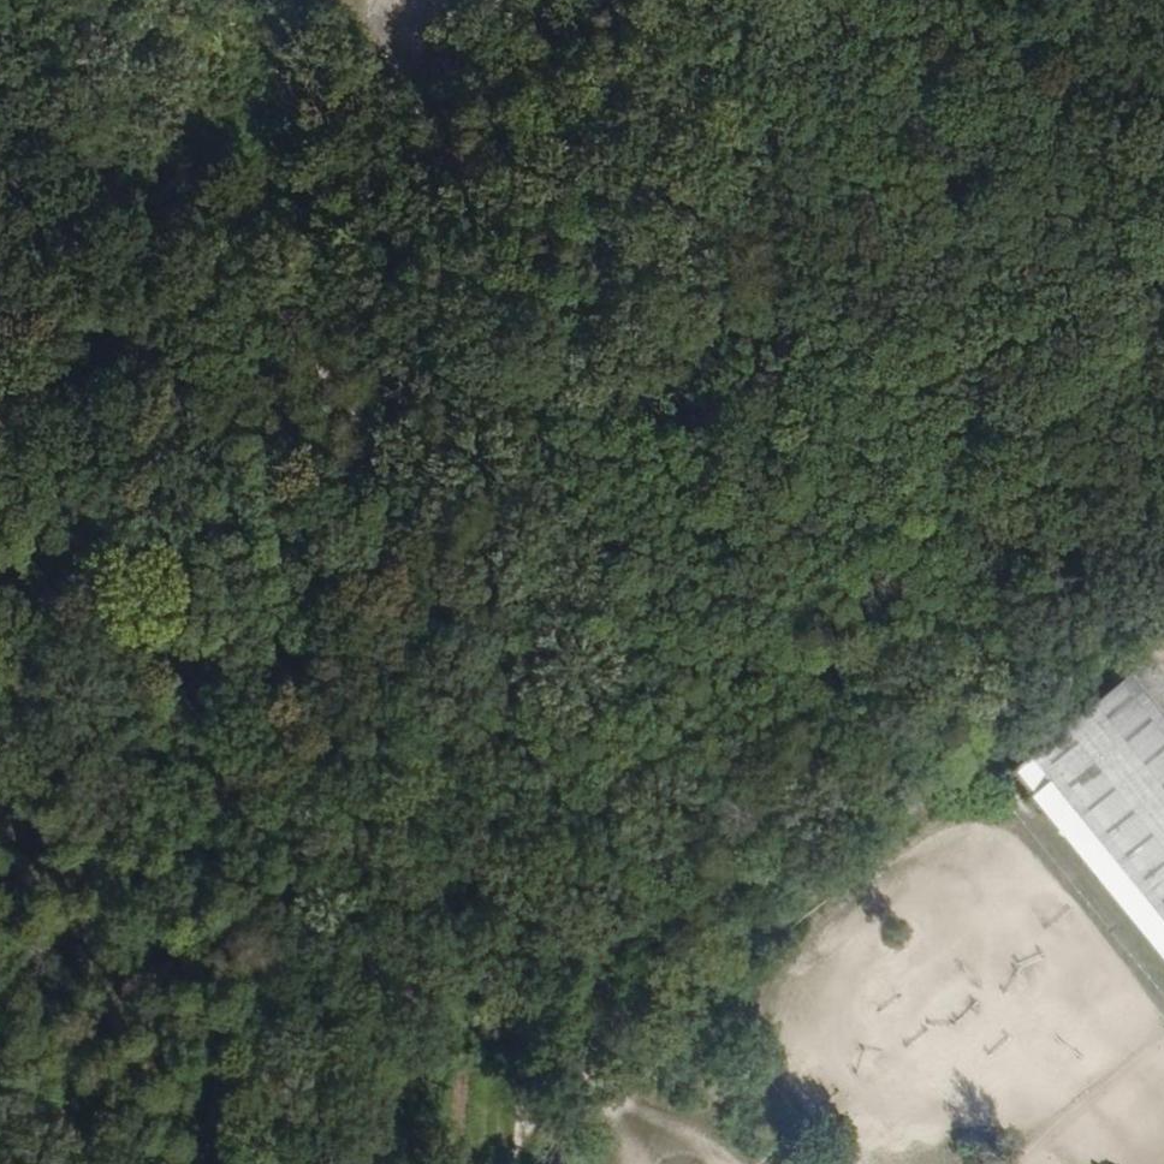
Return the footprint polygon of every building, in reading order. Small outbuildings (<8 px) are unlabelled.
[(1163,709),(1163,674),(1152,660),(1135,674),(1163,709)] [(1135,674),(1019,769),(1037,792),(1049,787),(1163,927),(1163,709),(1135,674)]
